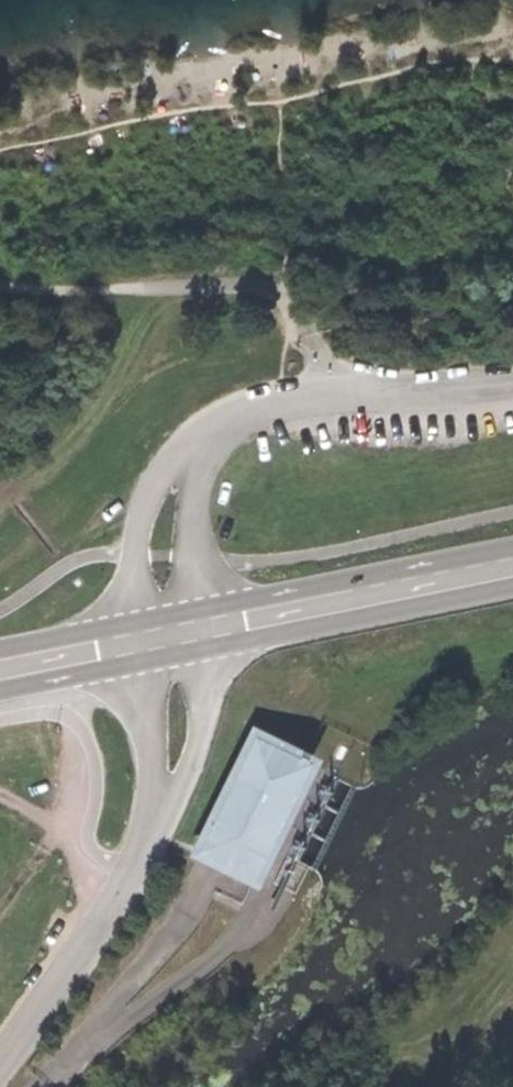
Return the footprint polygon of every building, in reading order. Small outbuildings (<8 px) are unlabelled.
[(341,780),(254,732),(193,851),(282,897),(300,862),(341,780)]
